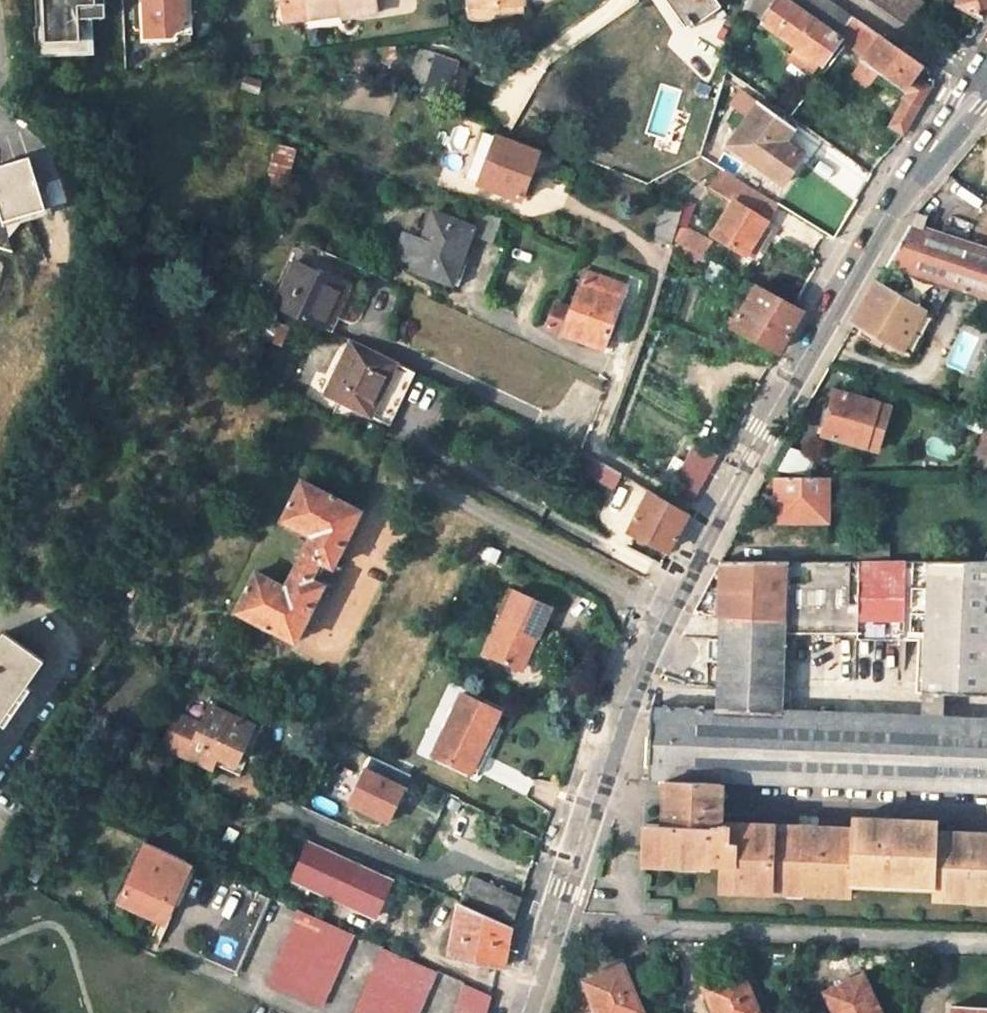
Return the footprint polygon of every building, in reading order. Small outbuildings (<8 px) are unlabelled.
[(101,13),(114,13),(113,0),(40,0),(42,54),(103,52),(101,13)] [(189,35),(190,0),(144,0),(143,35),(168,35),(189,35)] [(281,13),(303,11),(302,9),(302,0),(280,0),(281,13)] [(338,15),(339,18),(373,14),(372,0),(302,0),(302,9),(338,6),(338,15)] [(526,0),(469,0),(470,20),(527,15),(526,0)] [(690,28),(718,8),(713,0),(670,0),(690,28)] [(743,7),(760,19),(774,0),(746,0),(743,7)] [(782,0),(774,0),(760,19),(823,62),(839,39),(835,36),(782,0)] [(835,36),(851,15),(829,0),(782,0),(835,36)] [(917,0),(868,0),(909,29),(925,6),(917,0)] [(983,17),(986,11),(986,0),(956,0),(983,17)] [(304,19),(338,15),(338,6),(302,9),(303,11),(281,13),(282,21),(304,19)] [(835,36),(839,39),(846,44),(867,58),(864,63),(904,91),(913,79),(923,65),(851,15),(835,36)] [(436,56),(418,49),(402,90),(421,97),(436,56)] [(436,56),(421,97),(440,105),(456,63),(436,56)] [(261,92),(265,79),(244,74),(241,87),(261,92)] [(902,134),(909,121),(923,97),(929,88),(913,79),(904,91),(907,92),(907,93),(888,125),(902,134)] [(792,129),(757,104),(727,146),(780,185),(801,155),(782,141),(792,129)] [(477,182),(519,198),(537,154),(495,137),(477,182)] [(291,153),(275,148),(265,184),(281,189),(291,153)] [(0,168),(0,212),(2,217),(0,218),(0,249),(13,253),(5,224),(47,211),(31,158),(0,168)] [(744,257),(775,204),(744,184),(722,170),(711,188),(733,201),(712,236),(744,257)] [(655,239),(673,245),(675,240),(684,209),(666,204),(655,239)] [(500,219),(467,207),(460,224),(474,230),(472,235),(493,242),(500,219)] [(409,269),(452,285),(472,235),(474,230),(460,224),(431,212),(420,240),(401,232),(392,256),(411,264),(409,269)] [(898,243),(885,266),(986,299),(986,250),(921,230),(926,219),(915,215),(898,243)] [(682,226),(675,240),(706,257),(714,244),(682,226)] [(291,260),(270,304),(292,314),(320,328),(341,285),(291,260)] [(546,328),(604,348),(625,286),(584,272),(571,311),(554,306),(546,328)] [(875,283),(860,308),(850,325),(900,353),(924,311),(875,283)] [(733,326),(779,351),(791,330),(801,312),(756,286),(733,326)] [(292,314),(270,304),(258,335),(279,344),(292,314)] [(337,401),(389,426),(415,373),(363,348),(337,401)] [(876,408),(833,396),(821,439),(863,451),(876,408)] [(970,455),(986,455),(986,417),(980,430),(970,455)] [(691,503),(731,433),(716,425),(702,452),(692,447),(669,489),(691,503)] [(931,437),(927,452),(951,458),(954,443),(931,437)] [(612,491),(622,476),(588,455),(578,471),(612,491)] [(818,477),(773,478),(774,522),(828,522),(829,502),(819,501),(818,477)] [(360,513),(301,481),(282,519),(311,535),(284,588),(255,573),(233,613),(294,645),(360,513)] [(629,531),(666,553),(686,515),(650,492),(629,531)] [(857,545),(856,561),(888,562),(888,546),(857,545)] [(718,618),(783,619),(784,561),(719,560),(692,610),(718,612),(718,618)] [(923,692),(944,693),(986,696),(986,562),(982,562),(888,562),(856,561),(784,561),(783,619),(783,632),(923,634),(923,692)] [(549,613),(512,596),(483,658),(517,674),(531,641),(536,643),(549,613)] [(782,688),(783,632),(783,619),(718,618),(715,687),(782,688)] [(20,693),(43,660),(4,633),(0,639),(0,721),(20,693)] [(944,693),(923,692),(923,718),(943,719),(944,693)] [(484,747),(493,728),(499,714),(460,697),(431,758),(465,774),(479,744),(484,747)] [(923,718),(714,709),(651,706),(647,777),(665,778),(722,781),(986,793),(986,720),(943,719),(923,718)] [(214,757),(232,766),(250,726),(208,708),(200,726),(175,716),(161,746),(208,768),(214,757)] [(497,731),(493,728),(484,747),(479,744),(465,774),(474,778),(497,731)] [(397,823),(415,782),(369,763),(352,804),(397,823)] [(664,807),(672,807),(721,808),(722,781),(665,778),(664,807)] [(721,808),(672,807),(671,821),(664,821),(644,821),(643,861),(705,865),(705,861),(721,861),(720,888),(849,894),(850,884),(931,886),(931,897),(986,899),(986,832),(934,830),(934,820),(853,816),(852,825),(728,820),(729,811),(721,810),(721,808)] [(664,807),(664,821),(671,821),(672,807),(664,807)] [(160,922),(187,862),(142,842),(117,901),(160,922)] [(390,882),(306,844),(291,880),(374,918),(390,882)] [(42,873),(32,866),(24,879),(34,885),(42,873)] [(523,897),(473,875),(460,905),(512,928),(523,897)] [(237,975),(271,898),(240,885),(206,960),(237,975)] [(512,928),(460,905),(450,960),(507,970),(512,928)] [(354,935),(300,911),(267,983),(321,1006),(354,935)] [(383,948),(353,1012),(417,1012),(436,971),(383,948)] [(620,965),(582,981),(595,1012),(640,1012),(620,965)] [(741,972),(705,987),(716,1012),(759,1012),(741,972)] [(865,977),(825,992),(834,1012),(881,1012),(865,977)] [(490,995),(463,983),(454,1012),(485,1012),(490,995)]
